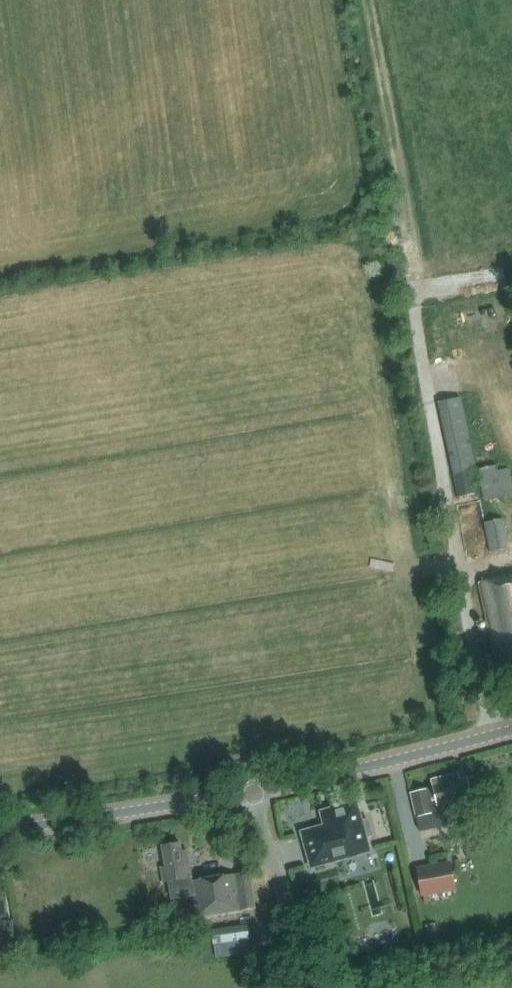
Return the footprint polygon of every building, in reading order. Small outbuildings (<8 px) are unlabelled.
[(463,397),(440,402),(458,497),(474,494),(469,470),(475,468),(463,397)] [(495,466),(478,470),(484,502),(502,497),(501,497),(511,495),(511,489),(507,468),(496,470),(495,466)] [(501,516),(484,520),(490,550),(507,546),(501,516)] [(479,583),(494,658),(499,657),(502,671),(511,669),(511,576),(479,583)] [(427,790),(427,789),(410,793),(419,832),(463,822),(458,800),(470,797),(466,779),(459,780),(457,774),(431,780),(433,788),(427,790)] [(365,837),(372,835),(367,820),(361,822),(356,803),(325,812),(329,826),(302,833),(312,867),(369,851),(365,837)] [(165,866),(161,866),(163,880),(168,880),(171,900),(191,897),(195,917),(253,907),(247,871),(192,881),(186,847),(180,848),(179,842),(161,845),(165,866)] [(417,868),(422,896),(455,890),(450,862),(417,868)] [(13,934),(11,921),(6,922),(2,894),(0,894),(0,936),(13,934)] [(245,924),(210,929),(212,944),(247,939),(245,924)]
